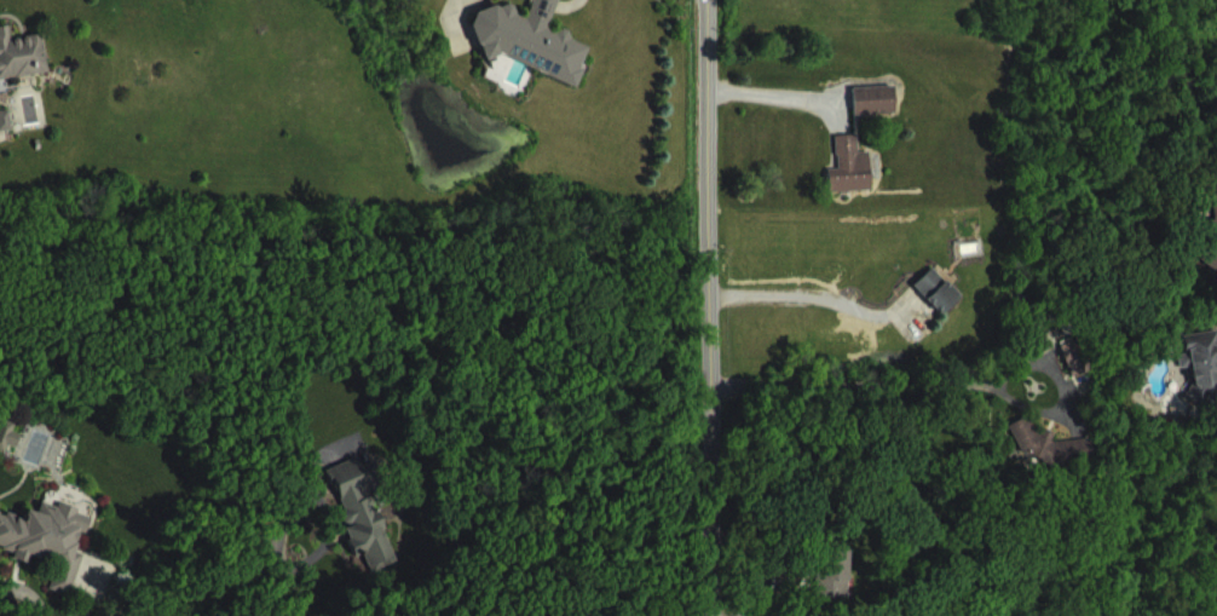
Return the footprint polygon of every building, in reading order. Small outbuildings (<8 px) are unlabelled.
[(583,104),(589,90),(587,86),(595,65),(580,59),(576,49),(570,46),(562,49),(554,46),(567,12),(545,4),(533,37),(523,33),(519,21),(507,25),(503,23),(483,31),(478,42),(491,78),(504,74),(583,104)] [(1,99),(54,92),(49,53),(18,57),(16,45),(0,47),(0,88),(1,99)] [(860,133),(902,132),(901,104),(859,106),(860,133)] [(19,149),(17,129),(2,130),(4,151),(19,149)] [(843,154),(844,187),(835,188),(835,211),(878,209),(877,170),(865,170),(864,153),(843,154)] [(1207,240),(1212,290),(1216,289),(1216,239),(1207,240)] [(920,304),(948,332),(967,314),(939,285),(920,304)] [(1097,390),(1084,354),(1066,360),(1079,396),(1097,390)] [(23,441),(7,437),(0,467),(13,470),(15,464),(25,466),(28,452),(21,451),(23,441)] [(1021,439),(1021,482),(1098,482),(1099,458),(1059,458),(1059,449),(1039,449),(1039,439),(1021,439)] [(404,579),(369,487),(364,476),(332,488),(365,575),(371,572),(377,589),(404,579)] [(91,574),(83,571),(84,555),(86,550),(92,551),(99,535),(65,521),(65,523),(49,522),(46,530),(35,529),(31,536),(16,530),(14,535),(1,529),(0,531),(0,561),(20,570),(21,570),(20,579),(35,586),(40,574),(49,575),(60,579),(58,607),(74,614),(91,574)] [(829,568),(829,597),(822,597),(823,615),(826,615),(855,615),(854,568),(829,568)]
